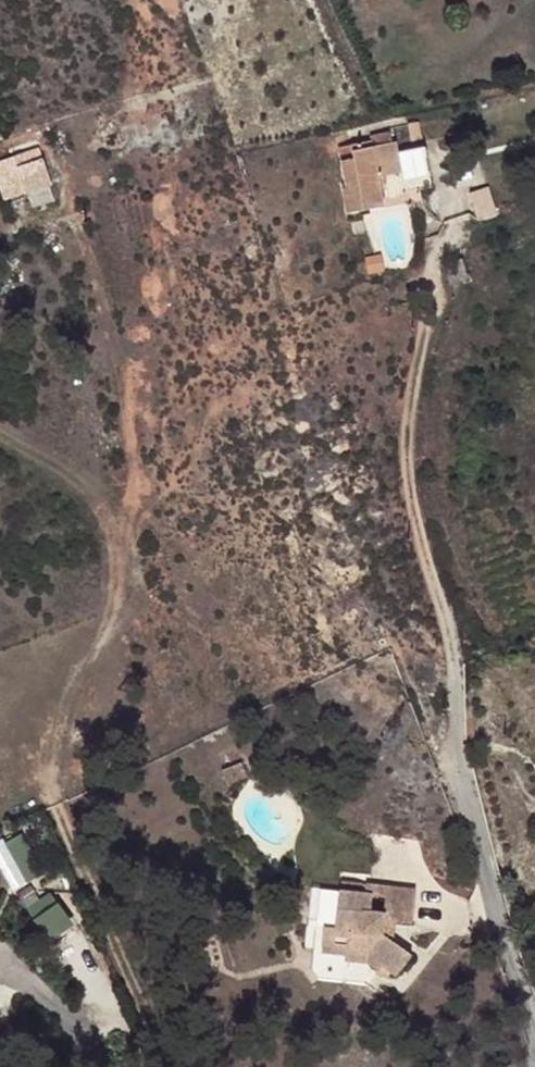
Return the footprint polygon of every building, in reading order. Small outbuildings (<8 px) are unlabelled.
[(397,144),(352,151),(353,159),(339,161),(345,188),(341,189),(346,213),(384,206),(383,202),(433,193),(424,148),(398,153),(397,144)] [(28,202),(20,175),(32,171),(28,155),(0,164),(0,191),(5,210),(28,202)] [(51,196),(43,167),(32,171),(20,175),(28,202),(51,196)] [(54,211),(51,196),(28,202),(30,215),(54,211)] [(241,762),(221,770),(228,785),(248,777),(241,762)] [(16,888),(42,873),(18,831),(0,841),(0,861),(16,888)] [(404,903),(350,896),(351,903),(327,899),(322,938),(311,935),(306,961),(329,964),(328,969),(356,972),(366,984),(362,985),(376,998),(402,970),(373,945),(375,931),(401,934),(404,903)] [(57,900),(35,917),(51,938),(73,921),(57,900)]
